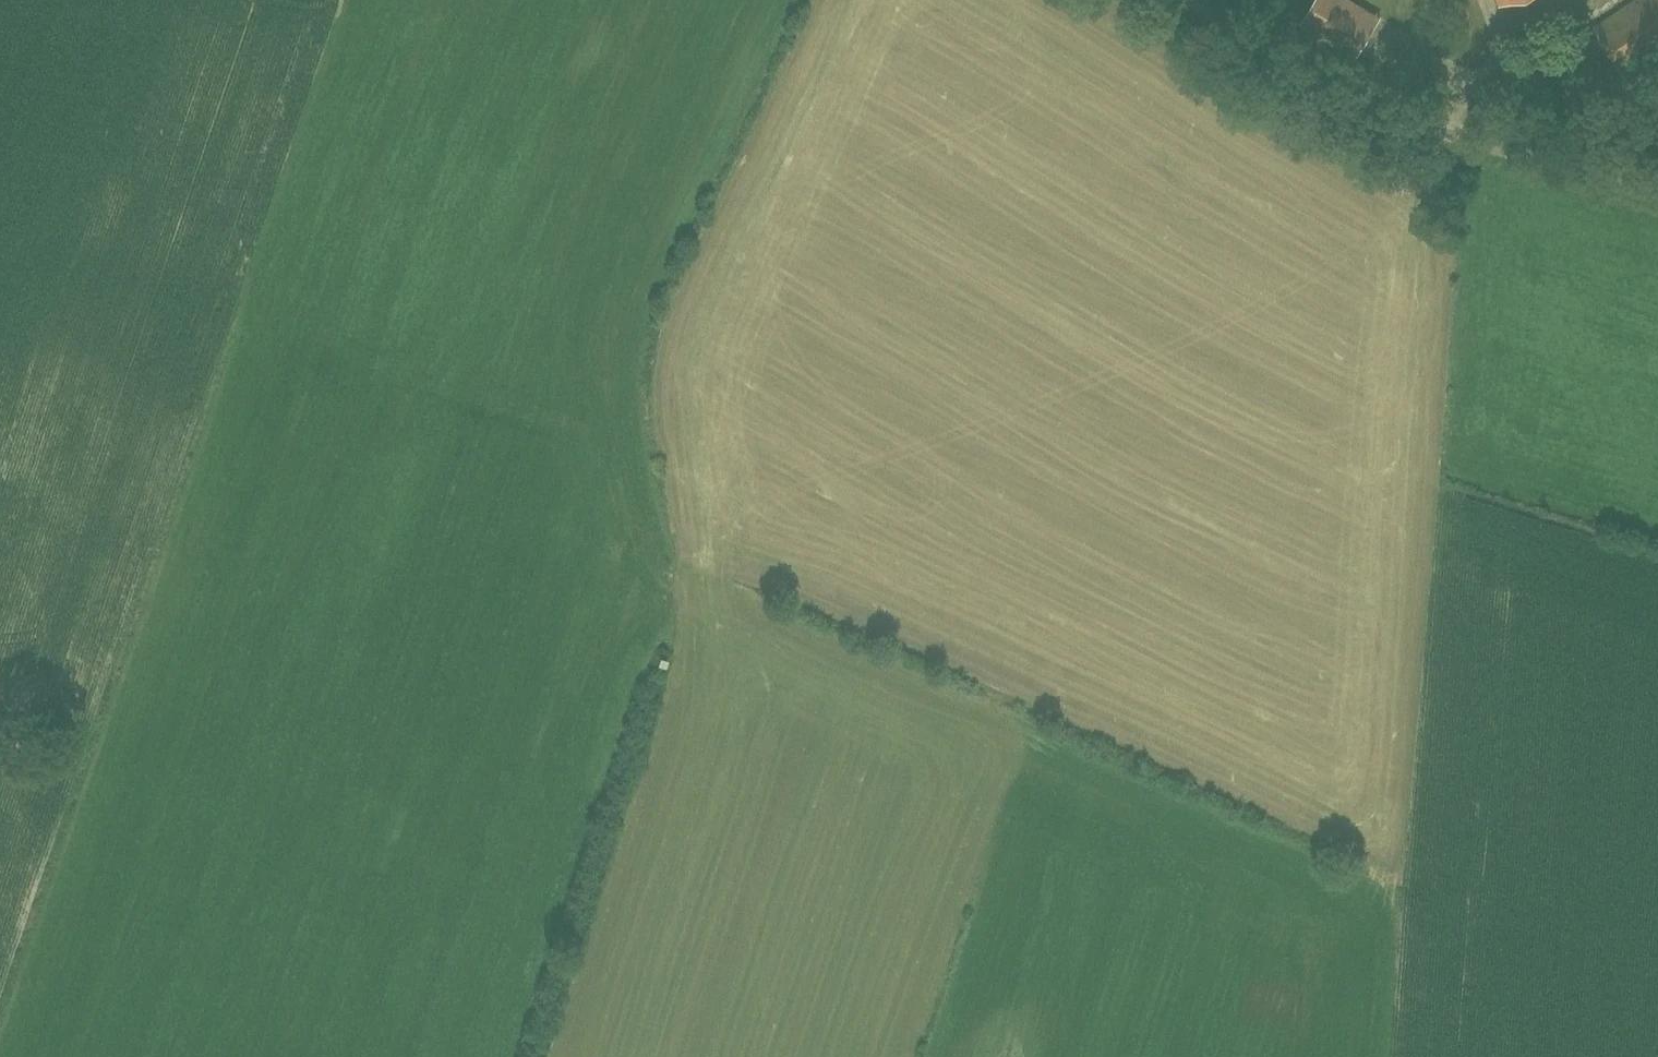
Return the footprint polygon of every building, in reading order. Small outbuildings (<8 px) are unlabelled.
[(1353,50),(1374,12),(1352,0),(1304,0),(1294,19),(1353,50)] [(1595,26),(1625,72),(1657,50),(1657,0),(1634,0),(1595,26)]
